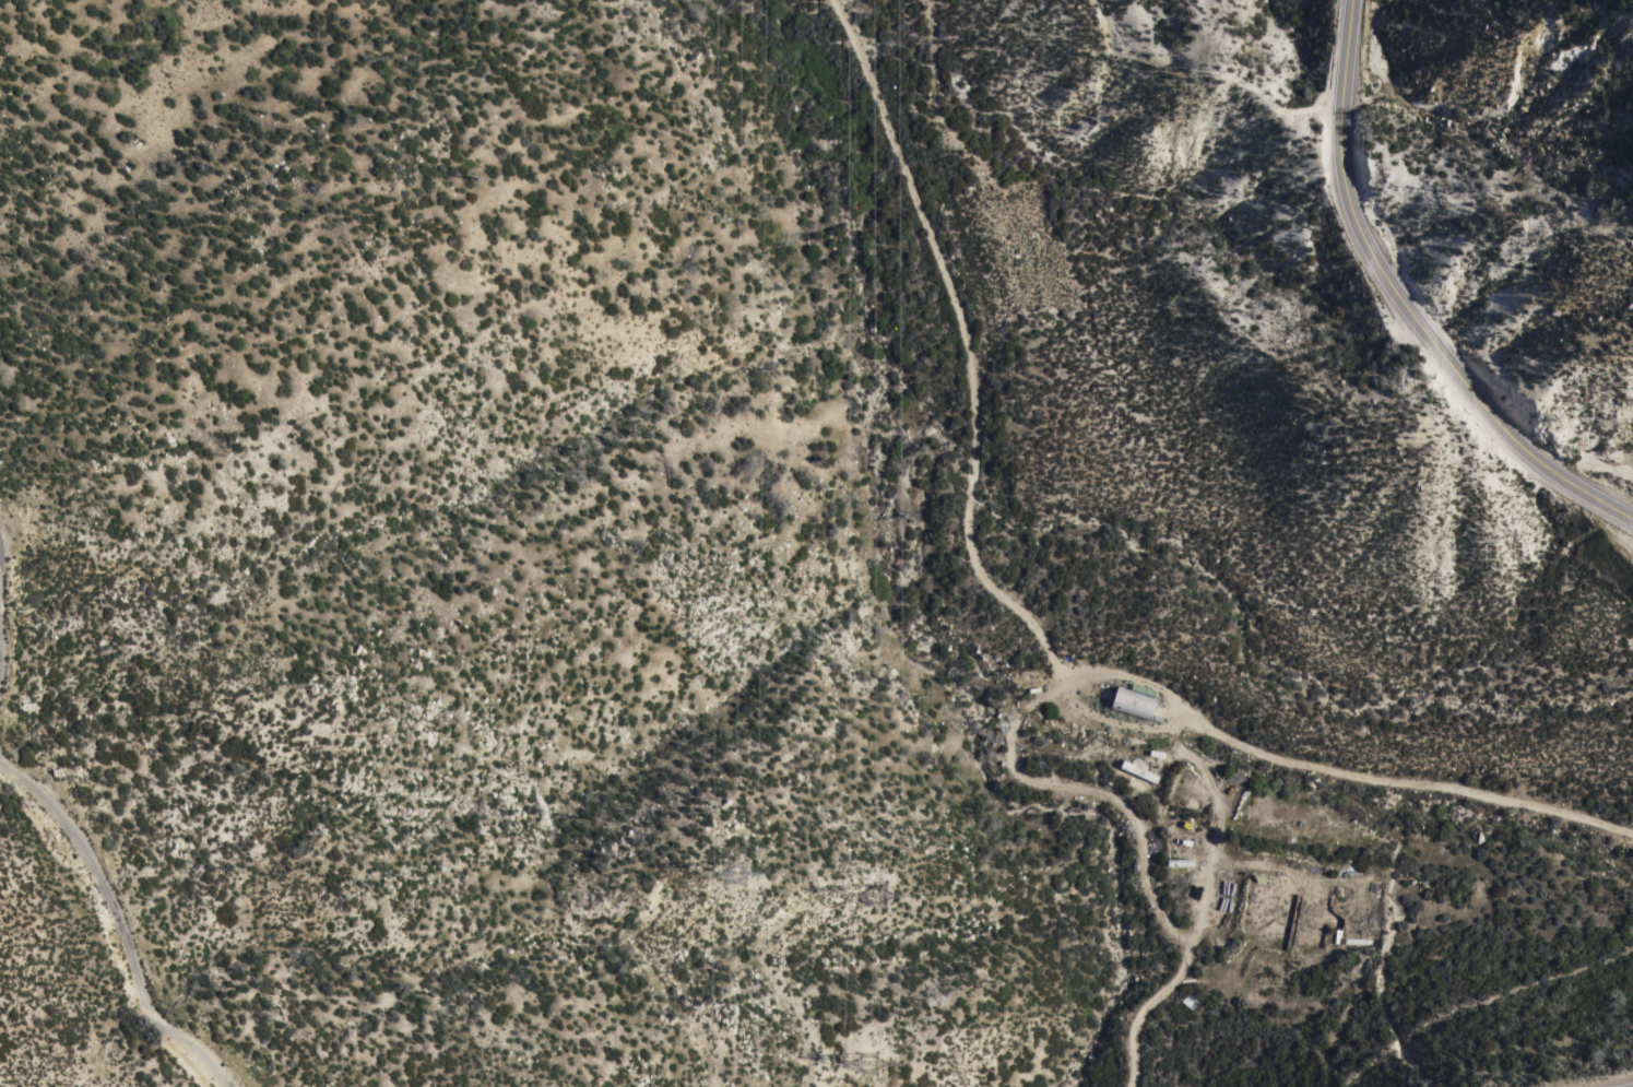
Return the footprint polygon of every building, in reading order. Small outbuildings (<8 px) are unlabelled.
[(1112,709),(1119,686),(1159,698),(1152,721),(1112,709)] [(1120,768),(1123,759),(1159,776),(1155,784),(1120,768)]
